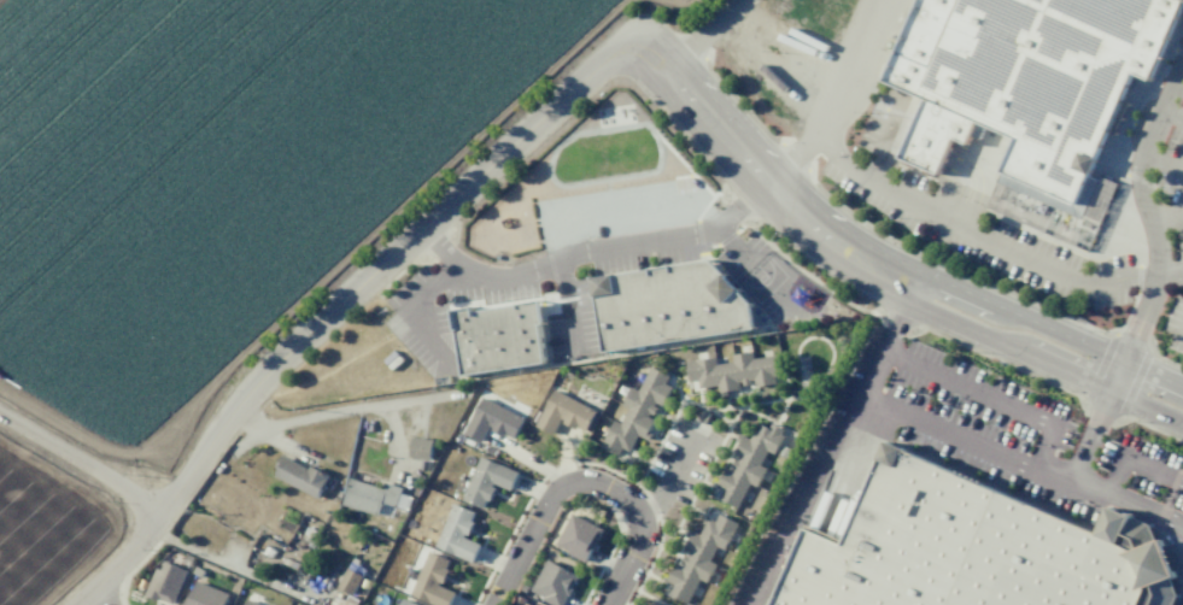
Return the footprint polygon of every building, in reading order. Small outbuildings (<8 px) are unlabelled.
[(884,82),(925,100),(900,159),(938,176),(955,140),(967,146),(978,122),(1017,139),(986,207),(1089,252),(1119,184),(1101,177),(1099,182),(1090,177),(1090,176),(1093,177),(1100,160),(1097,159),(1135,74),(1153,81),(1182,11),(1182,0),(919,0),(884,82)] [(595,278),(714,260),(754,305),(757,329),(607,353),(595,278)] [(452,310),(473,307),(474,315),(540,304),(544,324),(538,324),(544,362),(463,375),(452,310)] [(686,361),(689,390),(718,386),(719,397),(728,396),(728,391),(739,390),(738,384),(755,382),(755,386),(776,384),(775,376),(783,375),(781,355),(753,358),(752,352),(730,354),(732,362),(716,364),(715,357),(686,361)] [(601,445),(628,456),(636,435),(646,439),(654,421),(650,419),(657,403),(662,406),(670,387),(665,384),(668,375),(648,367),(638,391),(630,387),(621,407),(627,409),(620,424),(612,420),(601,445)] [(536,426),(553,435),(560,420),(585,432),(595,410),(553,390),(536,426)] [(464,434),(481,442),(488,427),(513,440),(524,418),(482,397),(464,434)] [(739,507),(748,483),(757,487),(766,465),(761,463),(766,450),(774,453),(784,429),(770,423),(768,428),(756,423),(750,439),(738,434),(731,453),(737,455),(730,471),(726,469),(715,498),(739,507)] [(433,441),(412,437),(408,456),(429,461),(433,441)] [(1181,594),(1176,604),(774,604),(806,529),(844,545),(863,497),(888,442),(1099,534),(1109,507),(1153,527),(1167,559),(1181,594)] [(329,478),(283,454),(272,475),(318,499),(329,478)] [(518,472),(479,456),(462,499),(485,509),(495,484),(511,491),(518,472)] [(382,488),(351,479),(344,505),(377,514),(380,503),(396,507),(401,488),(383,483),(382,488)] [(480,544),(465,539),(475,512),(451,503),(435,548),(473,562),(480,544)] [(602,528),(570,513),(555,547),(587,561),(602,528)] [(735,525),(709,513),(700,535),(690,530),(681,549),(687,551),(680,567),(674,564),(666,583),(672,585),(668,595),(688,603),(698,579),(707,582),(715,564),(709,561),(716,546),(724,550),(735,525)] [(427,551),(410,595),(435,604),(450,604),(455,592),(440,587),(451,560),(427,551)] [(171,604),(173,604),(187,571),(161,560),(146,595),(171,604)] [(557,604),(564,604),(578,575),(545,560),(530,593),(557,604)] [(352,595),(362,575),(347,568),(338,587),(352,595)] [(195,580),(185,604),(225,604),(229,595),(195,580)]
